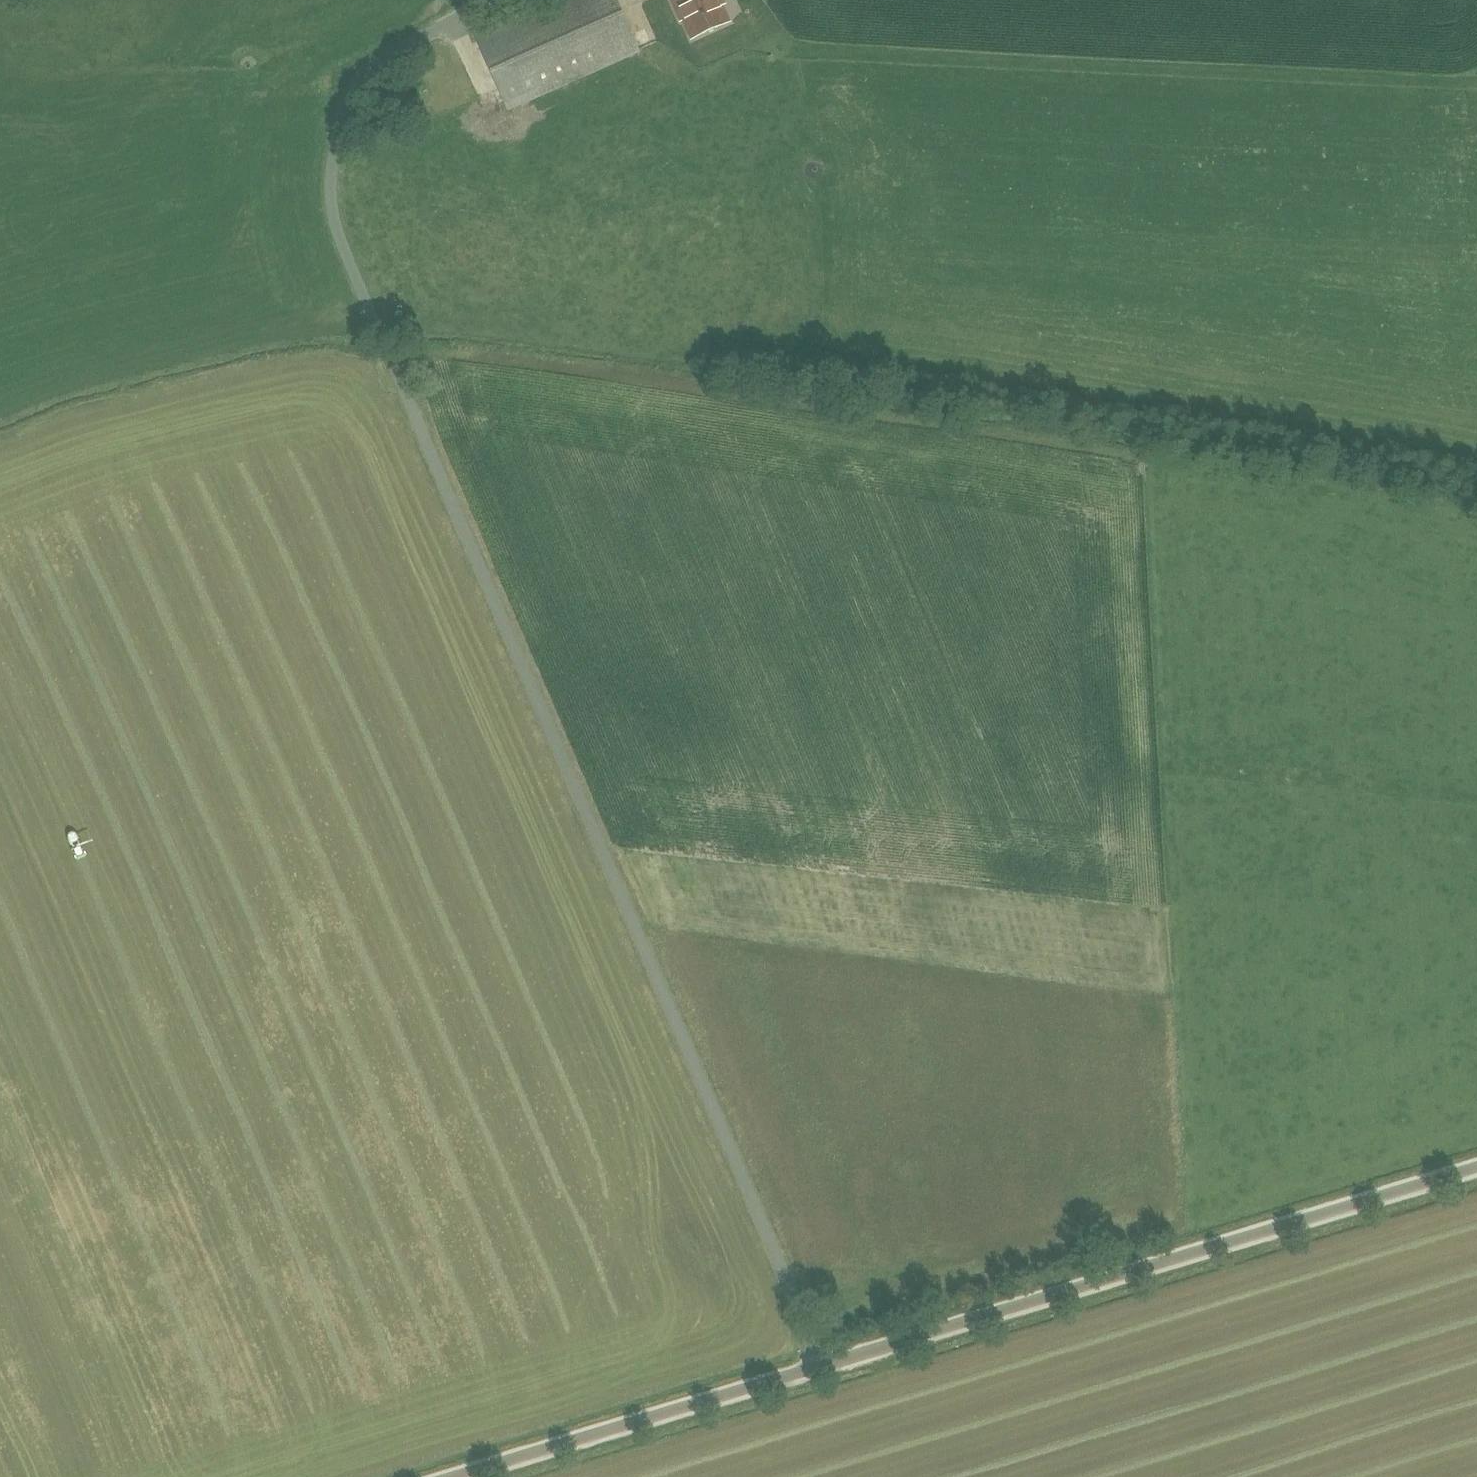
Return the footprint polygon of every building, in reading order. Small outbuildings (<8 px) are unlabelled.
[(475,32),(509,109),(639,51),(617,0),(546,0),(475,32)] [(681,21),(684,20),(692,39),(729,22),(722,6),(721,3),(723,2),(722,0),(672,0),(681,21)]
